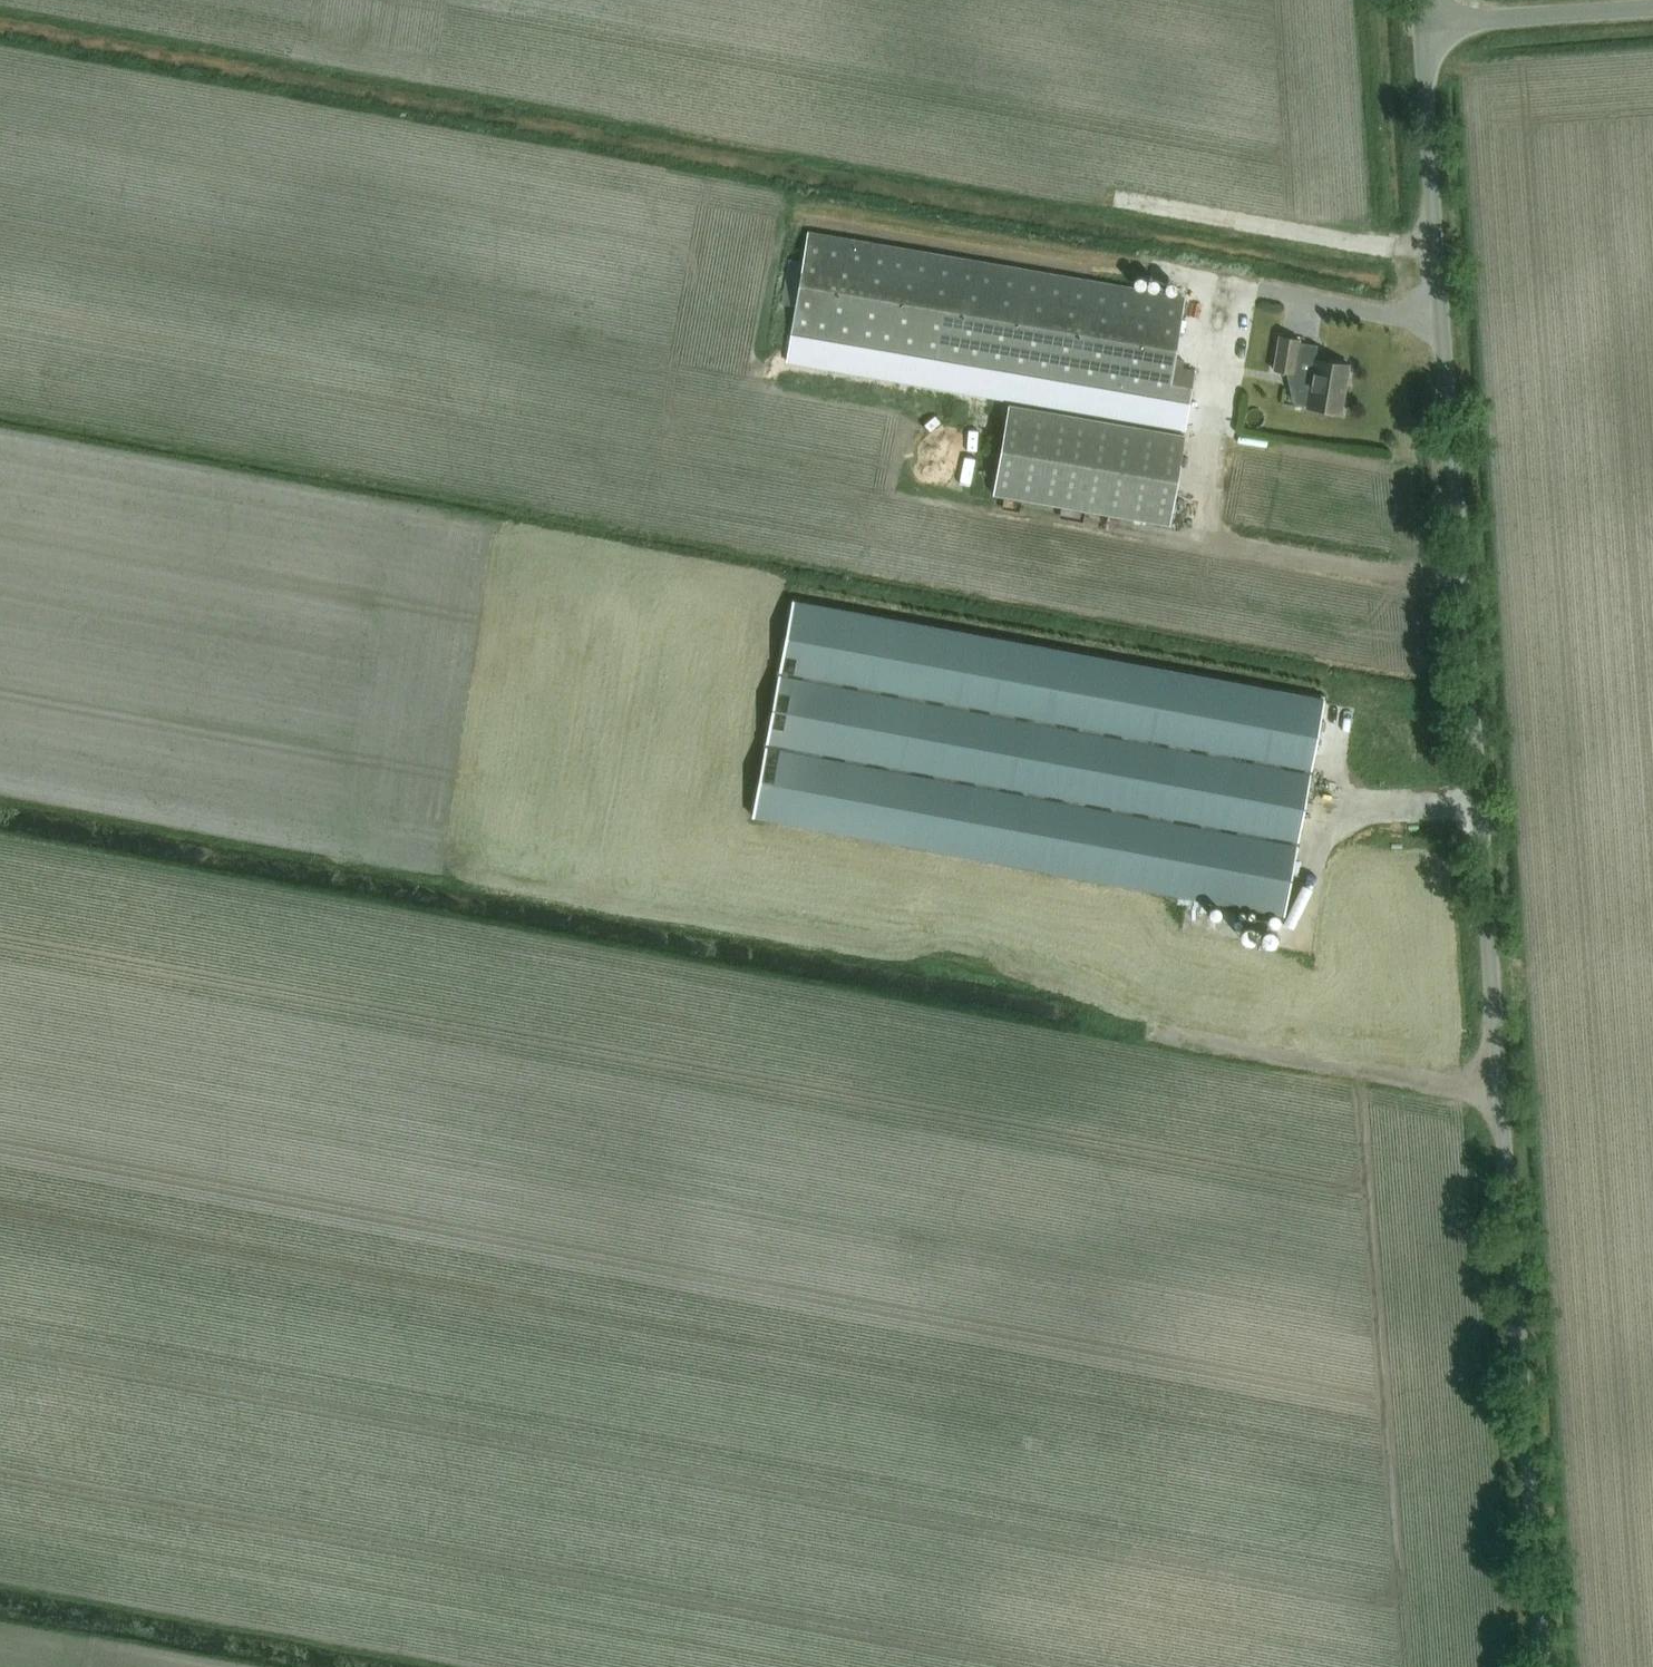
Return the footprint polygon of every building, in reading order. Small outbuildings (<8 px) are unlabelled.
[(1185,294),(808,228),(803,259),(789,256),(781,302),(796,305),(790,336),(1190,406),(1196,367),(1181,364),(1183,357),(1174,355),(1185,294)] [(1279,338),(1274,372),(1290,374),(1289,381),(1309,390),(1306,409),(1341,415),(1349,366),(1314,361),(1316,347),(1299,344),(1299,341),(1279,338)] [(1185,434),(1010,403),(995,493),(1170,523),(1185,434)] [(1324,700),(792,603),(753,818),(1285,916),(1324,700)]
